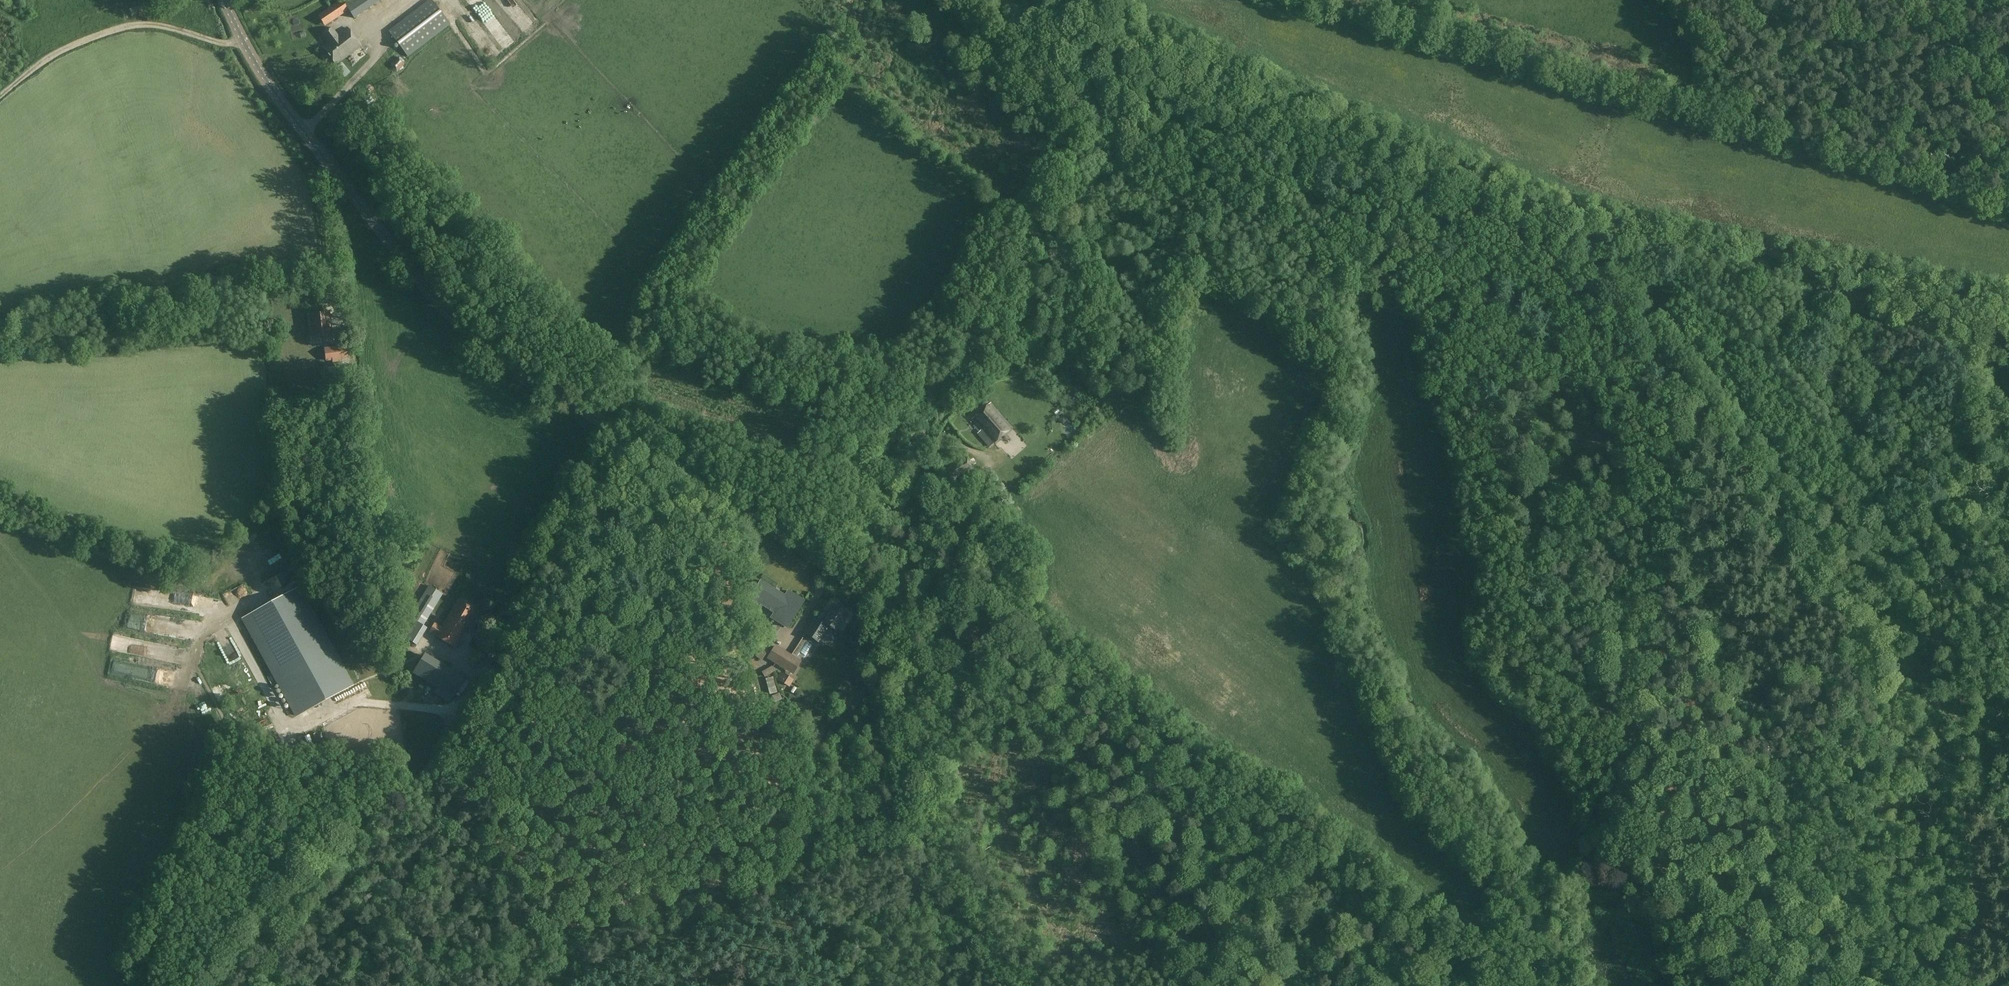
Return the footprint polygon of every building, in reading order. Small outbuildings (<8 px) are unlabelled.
[(388,31),(408,57),(450,25),(431,0),(429,0),(388,31)] [(521,39),(533,30),(511,0),(500,0),(495,3),(521,39)] [(338,6),(327,16),(335,25),(346,15),(338,6)] [(470,43),(481,35),(471,20),(459,29),(470,43)] [(327,42),(322,46),(336,64),(360,46),(346,28),(337,35),(332,29),(323,36),(327,42)] [(507,38),(497,46),(505,55),(515,47),(507,38)] [(487,68),(494,63),(488,53),(493,50),(490,46),(477,55),(487,68)] [(398,56),(389,66),(397,72),(405,63),(398,56)] [(367,94),(362,99),(370,109),(375,105),(367,94)] [(329,313),(309,315),(312,337),(332,335),(329,313)] [(335,350),(328,351),(328,358),(335,357),(336,360),(341,360),(348,359),(346,346),(334,347),(335,350)] [(992,405),(974,420),(983,431),(978,435),(988,448),(1011,428),(992,405)] [(973,470),(966,457),(944,470),(952,482),(973,470)] [(598,466),(592,463),(588,471),(593,474),(598,466)] [(761,581),(750,598),(751,605),(754,607),(757,602),(774,613),(771,618),(786,627),(803,601),(787,591),(785,596),(761,581)] [(428,585),(399,635),(416,645),(423,635),(416,632),(421,624),(423,626),(430,616),(431,613),(443,594),(428,585)] [(243,618),(296,716),(352,685),(299,588),(243,618)] [(434,623),(428,633),(436,637),(436,638),(454,649),(478,610),(459,599),(441,628),(434,623)] [(833,606),(823,623),(835,631),(846,614),(833,606)] [(814,619),(804,635),(818,643),(828,628),(814,619)] [(417,647),(423,650),(427,642),(422,639),(417,647)] [(766,658),(786,671),(794,659),(773,646),(766,658)] [(424,653),(412,673),(453,698),(465,678),(424,653)] [(781,672),(775,680),(788,688),(793,680),(781,672)] [(292,761),(304,756),(301,747),(300,748),(298,745),(294,744),(289,746),(290,747),(288,748),(292,761)]
